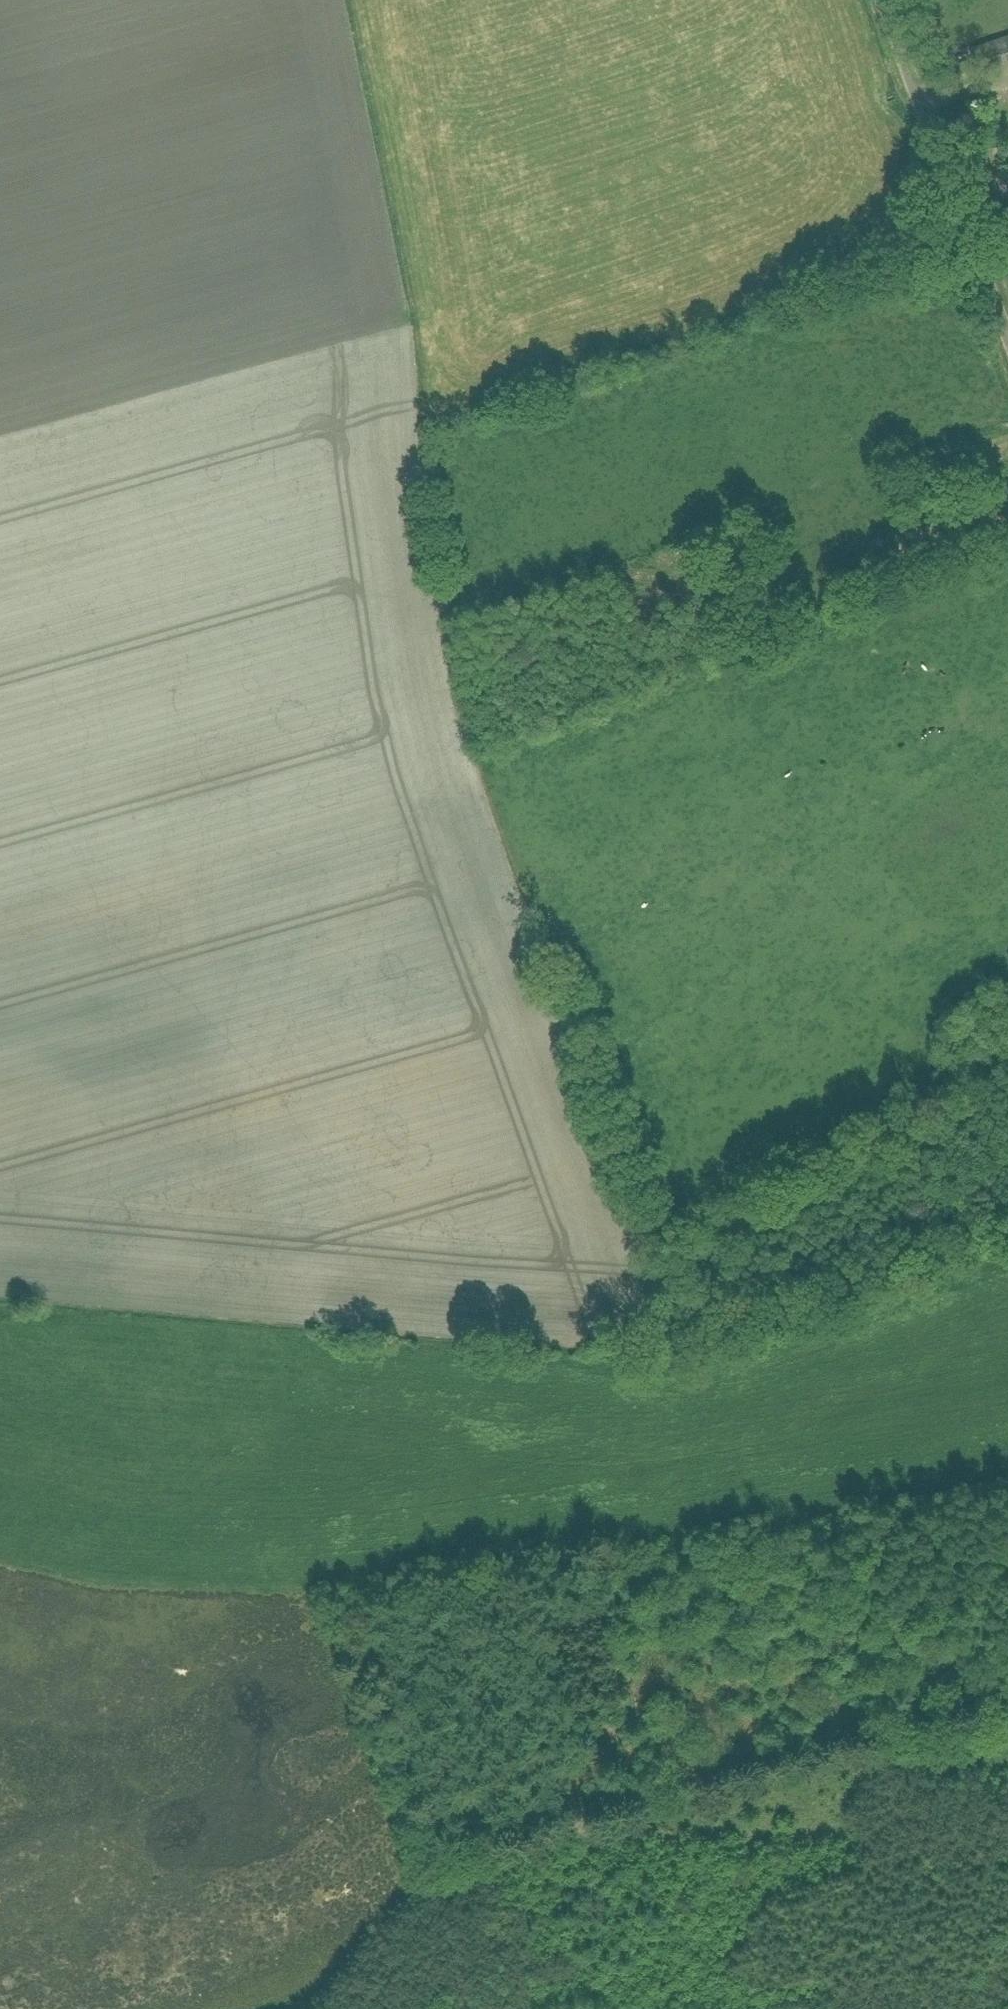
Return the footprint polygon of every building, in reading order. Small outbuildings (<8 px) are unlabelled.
[(977,68),(978,72),(1007,62),(1007,37),(970,49),(977,68)]
